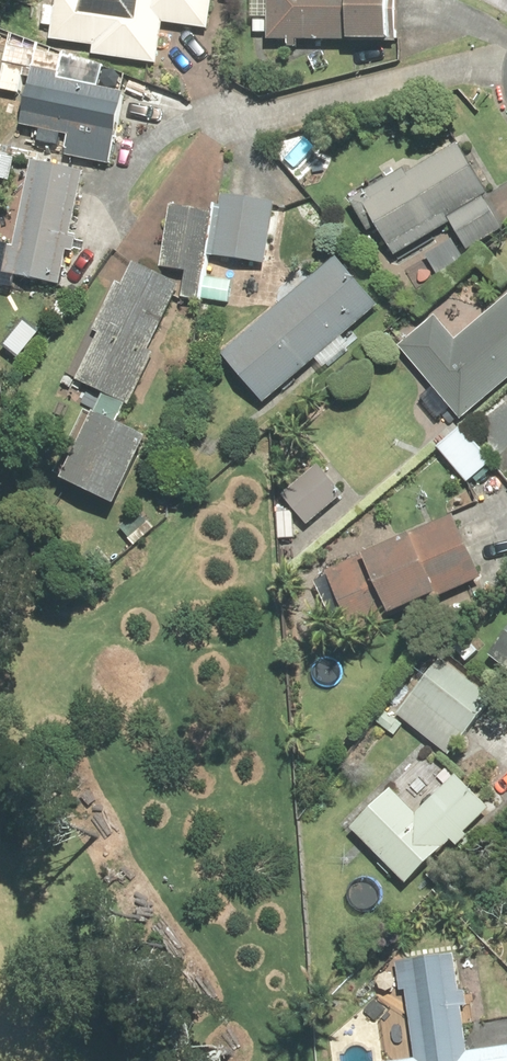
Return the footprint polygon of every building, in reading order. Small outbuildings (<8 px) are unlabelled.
[(56,41),(99,47),(98,57),(162,66),(168,25),(214,31),(218,0),(61,0),(56,41)] [(275,43),(401,44),(402,0),(275,0),(275,43)] [(13,48),(5,91),(25,95),(28,79),(37,81),(28,126),(75,135),(71,155),(115,164),(128,95),(64,82),(68,59),(13,48)] [(357,201),(376,233),(386,228),(402,255),(456,222),(473,251),(506,230),(506,228),(488,196),(493,193),(464,144),(413,175),(410,169),(357,201)] [(89,172),(37,162),(20,247),(13,246),(8,273),(66,285),(73,251),(79,252),(82,236),(76,235),(89,172)] [(225,205),(214,204),(206,254),(262,263),(271,202),(226,195),(225,205)] [(181,270),(178,295),(197,298),(209,211),(168,205),(159,267),(181,270)] [(460,238),(430,256),(442,274),(471,256),(460,238)] [(342,256),(228,353),(270,402),(321,359),(330,369),(356,347),(347,337),(384,306),(342,256)] [(177,287),(130,264),(119,288),(112,285),(89,332),(96,335),(73,382),(100,395),(61,475),(111,500),(142,436),(114,422),(122,407),(125,408),(151,355),(145,352),(177,287)] [(404,346),(466,419),(506,385),(506,300),(460,339),(440,315),(404,346)] [(467,427),(443,448),(473,483),(497,462),(467,427)] [(324,465),(288,495),(312,525),(349,495),(324,465)] [(142,506),(121,525),(136,542),(158,523),(142,506)] [(460,516),(334,571),(361,634),(488,578),(460,516)] [(496,653),(506,662),(506,640),(496,653)] [(447,657),(402,714),(455,756),(499,699),(447,657)] [(397,789),(358,829),(415,885),(458,841),(463,846),(472,837),(470,834),(496,808),(462,775),(423,814),(397,789)] [(405,1060),(506,1060),(506,1048),(473,1052),(460,954),(402,962),(406,991),(412,990),(421,1059),(405,1060)]
